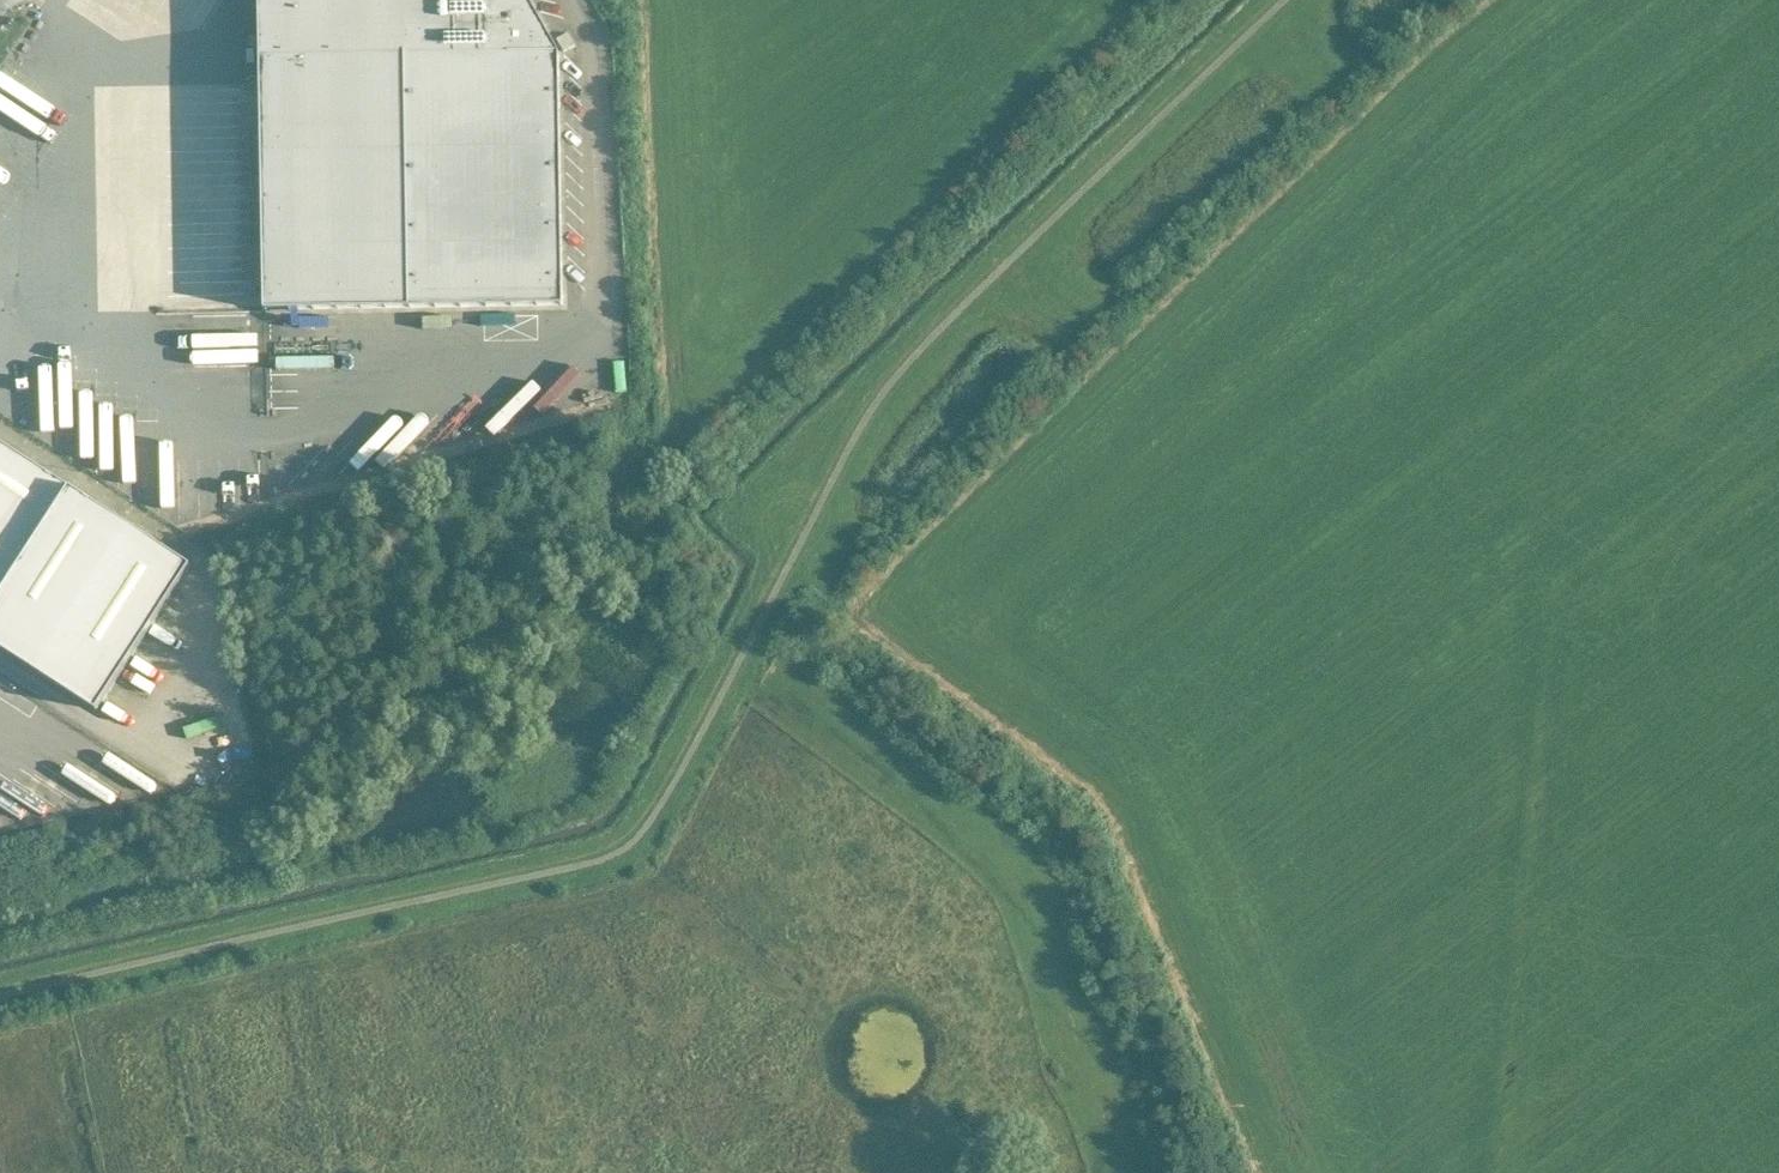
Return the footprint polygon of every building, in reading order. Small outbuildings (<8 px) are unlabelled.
[(261,46),(265,303),(265,310),(266,310),(563,305),(559,56),(559,55),(546,32),(528,0),(260,0),(261,46)] [(5,79),(52,101),(64,76),(16,54),(5,79)] [(260,203),(209,201),(209,216),(260,218),(260,203)] [(165,212),(118,212),(119,261),(141,260),(141,265),(158,264),(159,278),(197,277),(196,239),(174,239),(174,245),(166,245),(165,212)] [(191,565),(0,441),(0,647),(97,710),(191,565)]
